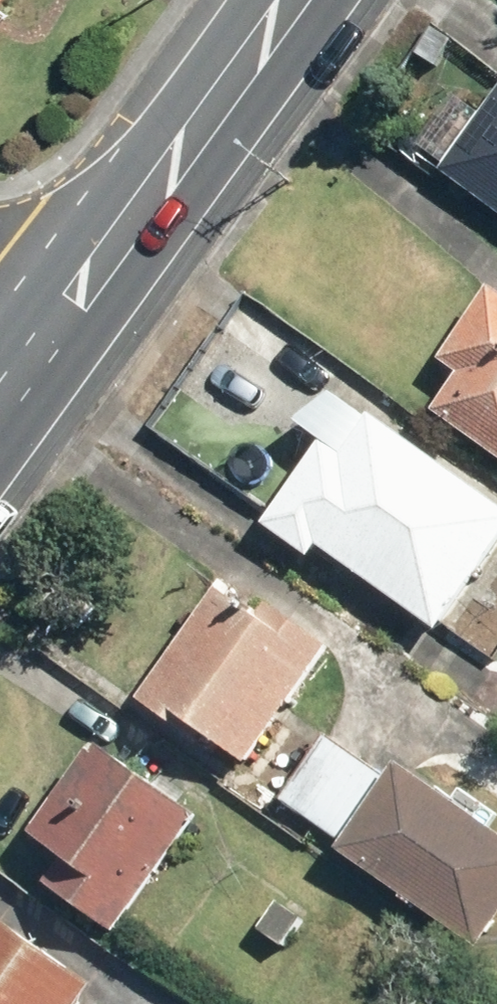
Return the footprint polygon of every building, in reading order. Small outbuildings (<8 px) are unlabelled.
[(13,0),(0,0),(0,17),(13,0)] [(459,43),(437,28),(419,55),(441,70),(459,43)] [(446,175),(496,212),(496,105),(446,175)] [(445,362),(463,375),(437,412),(496,456),(496,291),(496,290),(445,362)] [(292,424),(315,440),(259,518),(273,528),(315,557),(322,547),(429,624),(496,530),(496,503),(324,380),(292,424)] [(271,603),(260,619),(222,592),(142,703),(214,755),(220,747),(248,767),(334,649),(271,603)] [(328,733),(282,799),(346,844),(339,854),(480,951),(496,927),(496,833),(400,767),(393,777),(328,733)] [(101,759),(94,753),(33,839),(65,861),(47,886),(118,936),(202,818),(106,751),(101,759)] [(309,920),(283,901),(263,929),(290,948),(309,920)] [(94,984),(0,917),(0,1003),(93,1003),(84,998),(94,984)]
